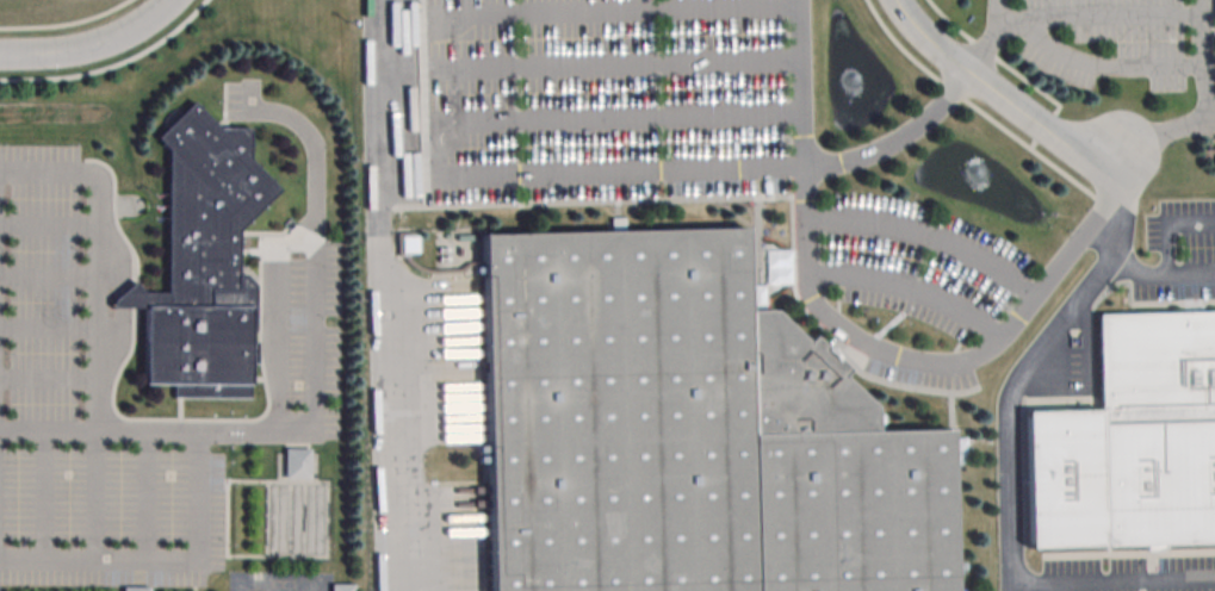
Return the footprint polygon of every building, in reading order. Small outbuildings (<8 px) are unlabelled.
[(172,397),(248,399),(249,363),(254,363),(255,342),(248,342),(248,329),(253,329),(254,285),(243,274),(237,275),(237,230),(279,189),(249,158),(248,127),(216,129),(192,104),(156,138),(168,150),(167,292),(141,292),(132,282),(111,300),(111,305),(143,306),(141,384),(172,384),(172,397)] [(946,430),(873,433),(873,406),(841,375),(844,368),(810,332),(802,341),(771,309),(746,310),(745,229),(481,235),(490,590),(950,590),(946,430)] [(1096,313),(1214,311),(1214,542),(1027,546),(1023,412),(1098,410),(1096,313)] [(311,448),(310,479),(283,478),(284,447),(311,448)]
